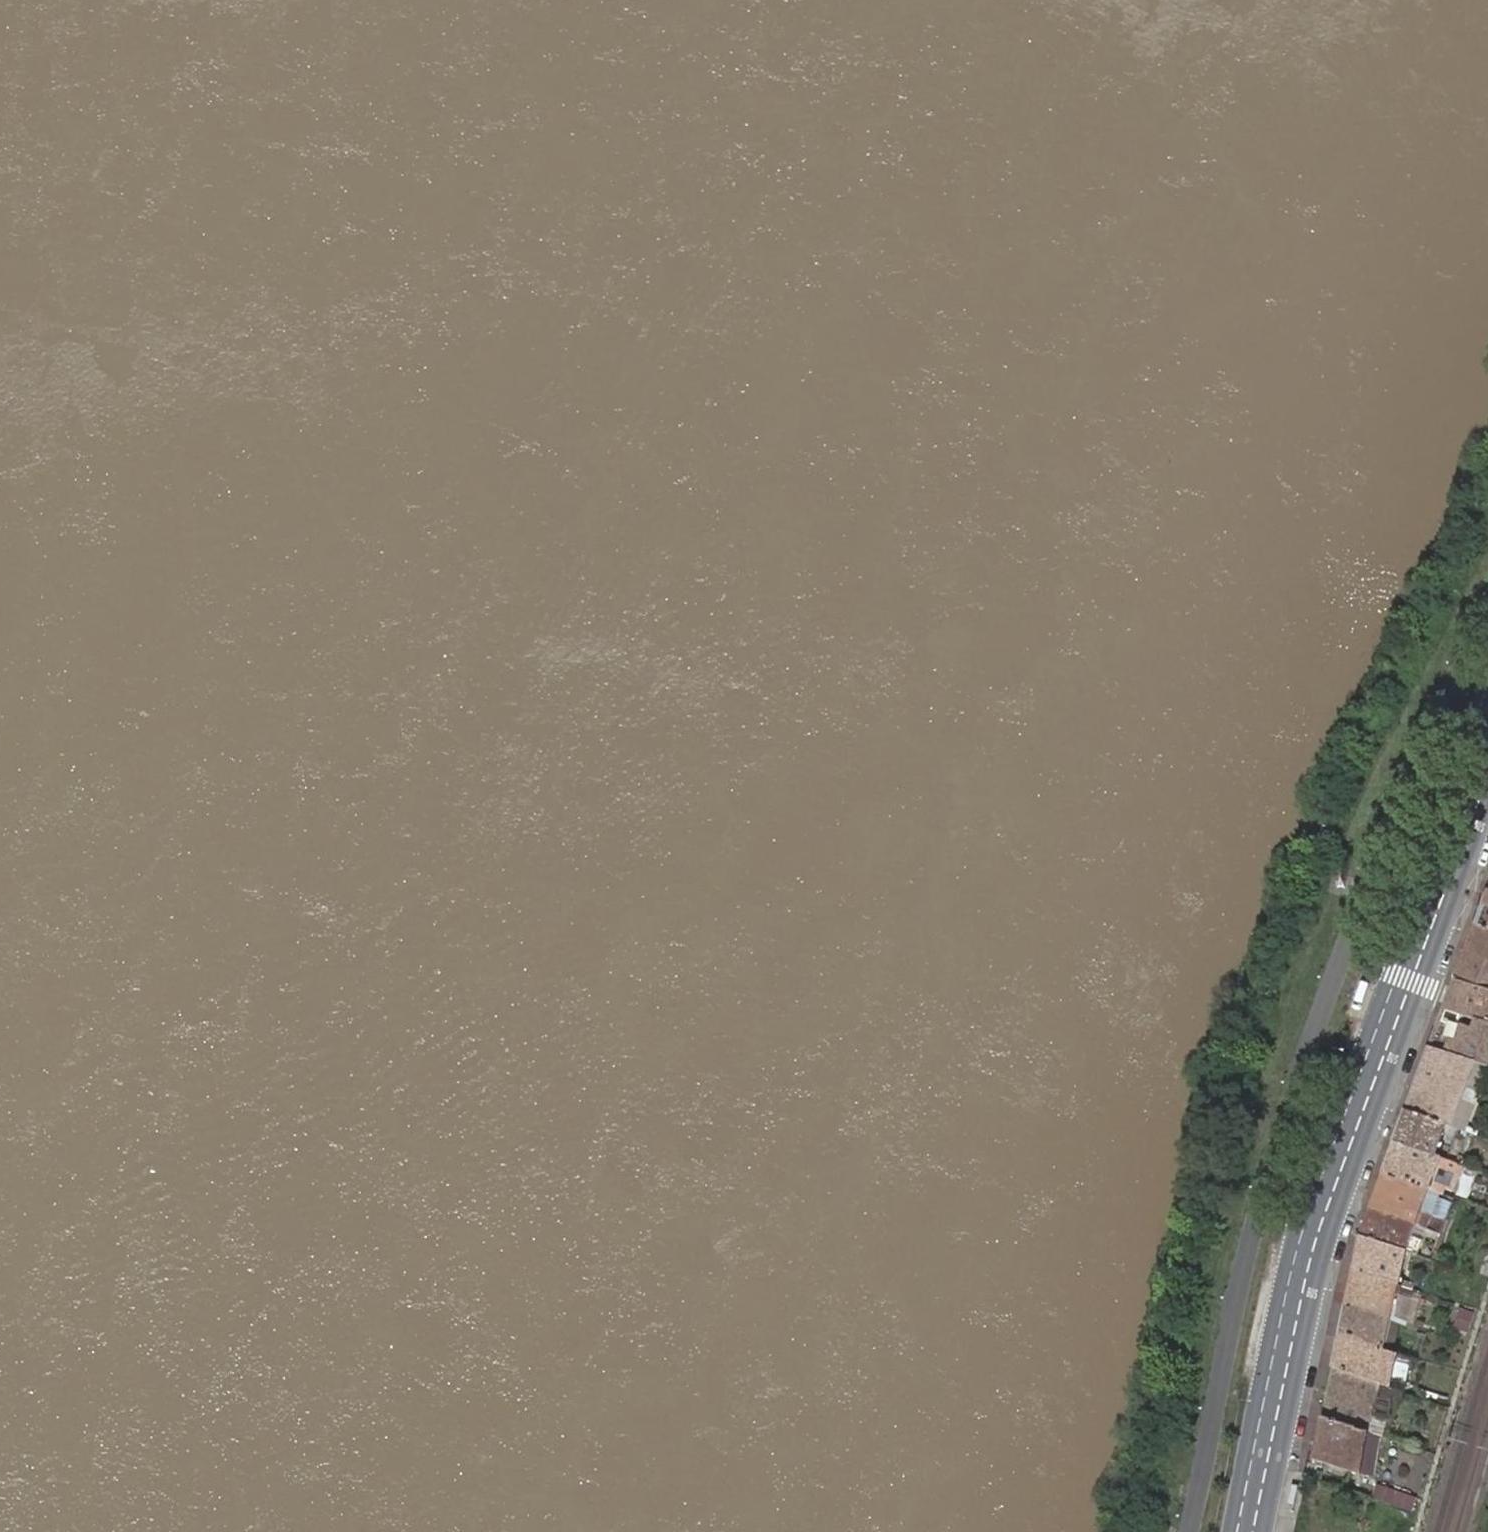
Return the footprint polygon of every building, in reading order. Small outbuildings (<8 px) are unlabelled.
[(1470,927),(1487,933),(1487,894),(1483,892),(1470,927)] [(1487,964),(1487,933),(1470,927),(1460,953),(1487,964)] [(1460,953),(1450,981),(1487,995),(1487,964),(1460,953)] [(1487,1020),(1487,995),(1450,981),(1424,1050),(1471,1068),(1487,1020)] [(1487,1054),(1487,1020),(1471,1068),(1481,1072),(1487,1054)] [(1471,1068),(1424,1050),(1400,1115),(1442,1131),(1446,1133),(1471,1068)] [(1458,1137),(1481,1072),(1471,1068),(1446,1133),(1458,1137)] [(1442,1131),(1400,1115),(1388,1146),(1430,1162),(1442,1131)] [(1430,1162),(1388,1146),(1376,1178),(1447,1201),(1458,1172),(1430,1162)] [(1447,1201),(1376,1178),(1364,1210),(1435,1235),(1447,1201)] [(1354,1237),(1424,1260),(1426,1252),(1428,1253),(1435,1235),(1364,1210),(1354,1237)] [(1418,1289),(1424,1260),(1354,1237),(1347,1272),(1418,1289)] [(1347,1272),(1340,1307),(1410,1323),(1418,1289),(1347,1272)] [(1340,1307),(1334,1335),(1392,1350),(1403,1352),(1410,1323),(1340,1307)] [(1334,1335),(1327,1369),(1384,1383),(1392,1350),(1334,1335)] [(1327,1369),(1316,1418),(1373,1431),(1384,1383),(1327,1369)] [(1306,1460),(1363,1474),(1373,1431),(1316,1418),(1306,1460)] [(1411,1513),(1416,1497),(1376,1483),(1371,1499),(1411,1513)]
